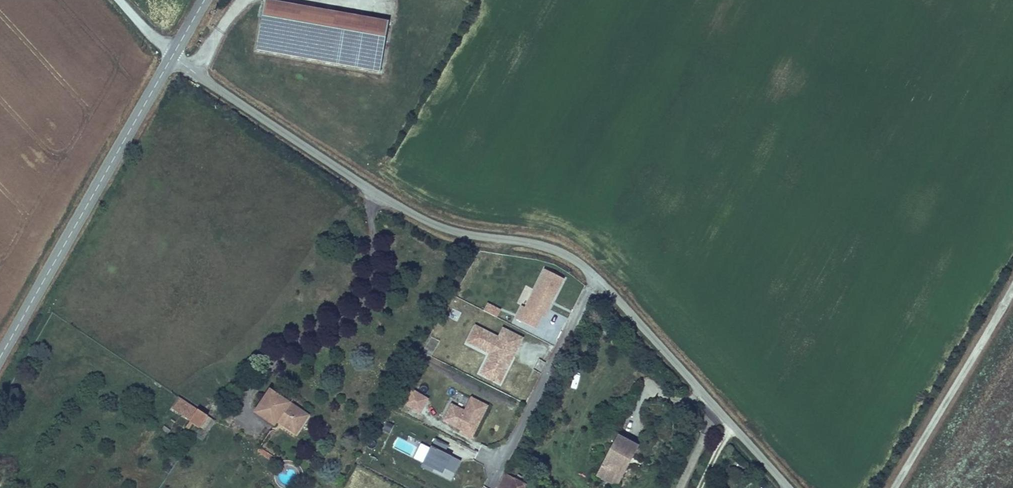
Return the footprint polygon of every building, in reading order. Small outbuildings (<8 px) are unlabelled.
[(442,8),(446,0),(440,0),(437,6),(442,8)] [(454,0),(447,0),(444,9),(451,11),(454,0)] [(380,73),(389,23),(267,1),(258,51),(380,73)] [(542,266),(518,319),(540,329),(565,276),(542,266)] [(499,317),(502,307),(488,302),(484,311),(499,317)] [(479,373),(502,384),(525,335),(503,325),(499,334),(475,323),(465,344),(488,354),(479,373)] [(406,405),(422,413),(430,397),(415,389),(406,405)] [(278,422),(297,434),(308,416),(270,392),(256,414),(275,427),(278,422)] [(474,436),(490,403),(472,395),(465,407),(451,401),(442,421),(474,436)] [(190,405),(180,399),(173,411),(182,417),(190,405)] [(190,405),(182,417),(203,429),(210,417),(190,405)] [(421,466),(452,480),(462,458),(445,451),(449,443),(435,437),(421,466)] [(622,475),(627,465),(633,455),(637,447),(619,437),(614,447),(615,447),(605,467),(603,466),(598,476),(618,487),(623,476),(622,475)] [(269,440),(263,446),(274,456),(280,450),(269,440)] [(280,460),(262,449),(260,453),(278,463),(280,460)] [(505,474),(499,487),(510,487),(511,487),(515,478),(505,474)] [(515,478),(511,487),(514,487),(525,487),(527,483),(515,478)]
